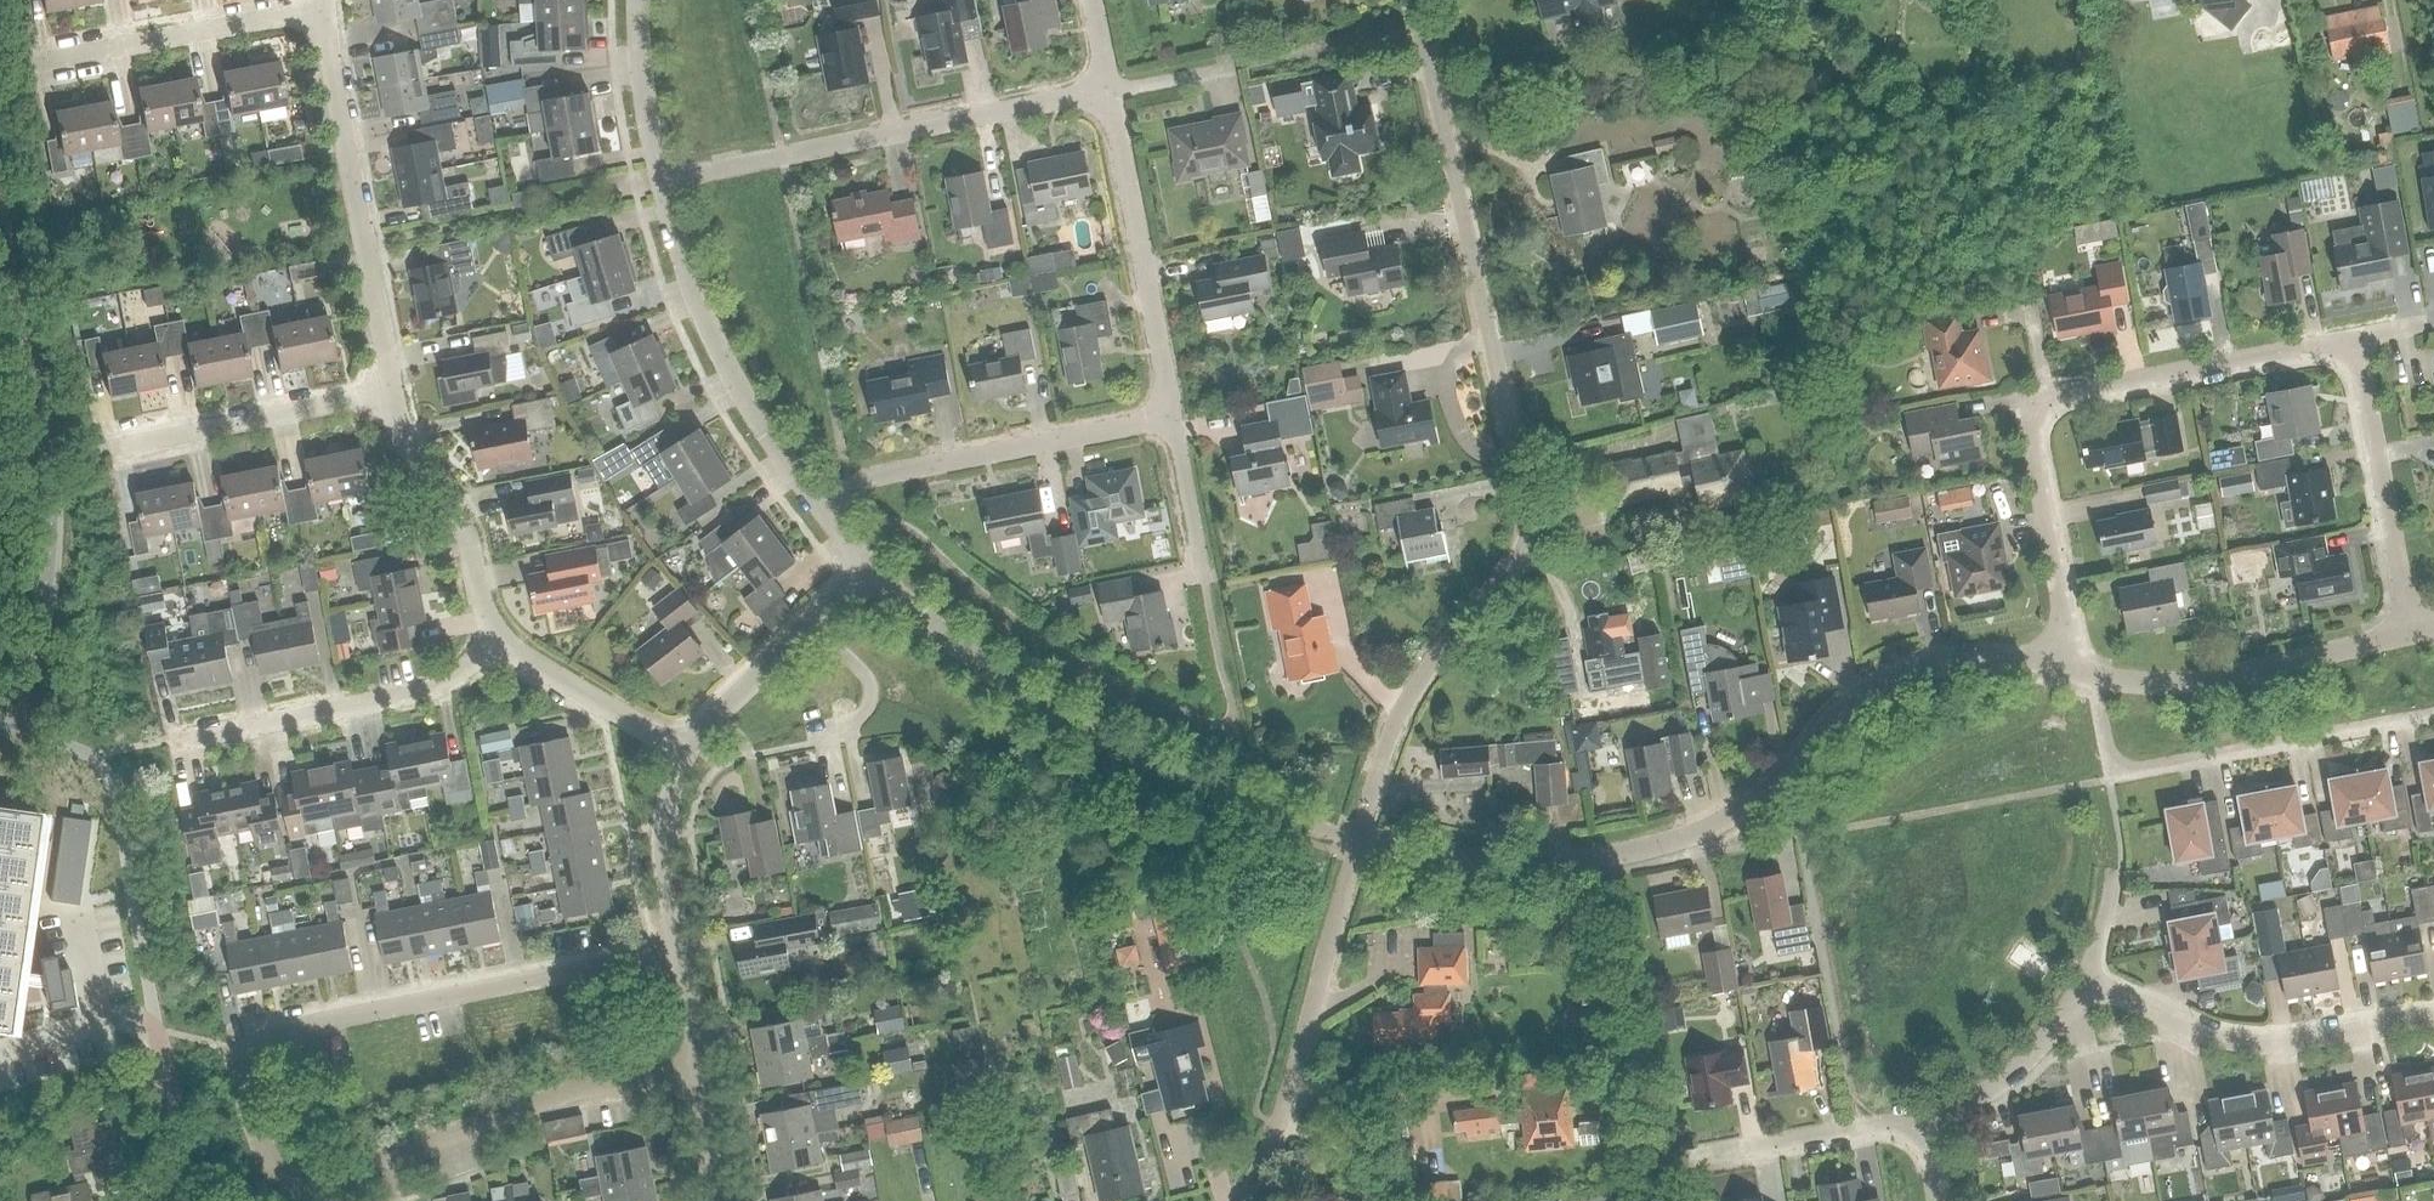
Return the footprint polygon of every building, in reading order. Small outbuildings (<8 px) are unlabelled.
[(46,12),(75,6),(74,0),(44,0),(46,12)] [(378,23),(415,16),(419,33),(459,25),(454,0),(446,0),(419,5),(418,0),(374,0),(378,23)] [(520,5),(522,22),(539,21),(585,18),(584,0),(520,0),(520,5)] [(866,81),(868,81),(855,19),(880,14),(877,0),(835,0),(839,22),(841,22),(843,31),(819,36),(830,89),(831,89),(831,86),(866,78),(866,81)] [(982,37),(983,37),(976,0),(941,0),(944,12),(906,20),(906,21),(917,19),(920,37),(924,37),(930,68),(968,61),(960,19),(978,15),(982,37)] [(1060,32),(1062,32),(1055,0),(1017,0),(1017,4),(1005,7),(1014,52),(1048,45),(1045,28),(1059,25),(1060,32)] [(1543,18),(1574,11),(1579,35),(1605,30),(1600,5),(1615,2),(1615,0),(1540,0),(1543,18)] [(2200,1),(2202,4),(2231,27),(2249,4),(2244,0),(2200,0),(2200,1)] [(585,18),(539,21),(540,32),(522,38),(522,40),(511,41),(513,68),(561,65),(561,64),(555,64),(554,50),(587,48),(585,18)] [(2381,18),(2326,29),(2332,60),(2370,52),(2372,61),(2388,57),(2381,18)] [(421,65),(440,59),(438,49),(462,45),(459,25),(419,33),(422,50),(376,58),(381,87),(424,79),(421,65)] [(501,47),(482,48),(483,68),(502,67),(501,47)] [(286,104),(278,61),(252,66),(260,109),(286,104)] [(222,72),(227,98),(214,101),(220,134),(234,131),(231,115),(260,109),(252,66),(222,72)] [(1300,81),(1272,86),(1278,116),(1280,116),(1279,115),(1304,110),(1304,111),(1306,111),(1305,107),(1315,106),(1319,105),(1320,115),(1316,116),(1321,139),(1325,138),(1329,156),(1324,156),(1325,158),(1332,157),(1334,169),(1344,170),(1348,169),(1356,164),(1354,152),(1358,151),(1377,148),(1372,123),(1375,122),(1372,105),(1355,108),(1353,96),(1349,76),(1351,76),(1350,74),(1314,82),(1314,81),(1300,84),(1300,81)] [(199,104),(194,77),(167,82),(175,125),(202,120),(205,137),(220,134),(214,101),(199,104)] [(424,79),(381,87),(387,116),(420,110),(423,123),(461,116),(456,91),(427,96),(424,79)] [(490,104),(526,98),(532,133),(550,130),(595,122),(589,92),(557,98),(555,84),(560,83),(560,82),(527,88),(526,79),(486,86),(490,104)] [(138,88),(144,121),(130,124),(135,158),(151,155),(147,131),(175,125),(167,82),(138,88)] [(489,112),(486,96),(470,100),(473,115),(489,112)] [(116,127),(111,101),(82,106),(90,149),(118,144),(122,160),(135,158),(130,124),(116,127)] [(52,174),(67,171),(64,154),(90,149),(82,106),(55,111),(60,137),(46,140),(52,174)] [(1248,163),(1244,143),(1246,143),(1240,114),(1213,119),(1214,125),(1196,129),(1196,126),(1172,131),(1178,162),(1175,163),(1178,179),(1193,176),(1192,174),(1248,163)] [(595,122),(550,130),(555,158),(538,161),(538,160),(537,160),(541,181),(577,175),(576,174),(571,175),(568,157),(600,151),(595,122)] [(399,178),(442,170),(438,152),(457,148),(452,123),(422,129),(425,143),(393,149),(399,178)] [(2397,160),(2392,131),(2378,133),(2380,144),(2383,163),(2397,160)] [(1655,141),(1657,155),(1676,151),(1673,138),(1655,141)] [(270,165),(303,159),(300,144),(267,150),(267,152),(269,163),(270,165)] [(1550,175),(1564,237),(1609,226),(1599,185),(1611,183),(1603,148),(1564,157),(1567,171),(1550,175)] [(2423,153),(2425,164),(2419,165),(2430,230),(2433,229),(2433,151),(2423,153)] [(267,152),(252,155),(255,165),(269,163),(267,152)] [(1091,192),(1083,152),(1030,163),(1036,190),(1022,194),(1028,225),(1058,219),(1054,200),(1091,192)] [(445,187),(442,170),(399,178),(404,206),(433,201),(436,218),(474,210),(469,182),(445,187)] [(1262,170),(1248,173),(1253,197),(1267,194),(1262,170)] [(989,249),(1015,244),(1008,208),(991,211),(983,172),(947,179),(957,228),(984,222),(989,249)] [(1772,178),(1766,174),(1758,175),(1754,182),(1757,192),(1763,196),(1771,194),(1774,188),(1772,178)] [(515,208),(530,205),(527,190),(513,193),(515,208)] [(919,237),(912,200),(890,204),(887,191),(868,195),(867,190),(851,193),(852,198),(833,202),(835,212),(834,212),(835,217),(836,217),(841,240),(886,232),(888,244),(919,237)] [(2340,278),(2342,290),(2364,286),(2363,282),(2392,277),(2388,255),(2407,252),(2397,201),(2360,208),(2364,230),(2337,235),(2336,230),(2334,230),(2337,247),(2334,247),(2339,273),(2338,274),(2338,278),(2340,278)] [(2203,202),(2187,205),(2198,263),(2167,269),(2170,285),(2167,286),(2163,291),(2165,301),(2170,304),(2174,303),(2177,322),(2209,316),(2202,276),(2217,273),(2203,202)] [(2287,204),(2291,225),(2304,222),(2301,202),(2287,204)] [(2115,219),(2075,226),(2079,244),(2118,237),(2115,219)] [(577,253),(584,275),(628,262),(619,233),(588,243),(583,226),(588,225),(588,224),(546,237),(554,261),(555,261),(554,260),(577,253)] [(1297,229),(1278,232),(1284,262),(1303,259),(1297,229)] [(2260,258),(2269,304),(2300,298),(2294,266),(2309,263),(2302,230),(2273,235),(2277,254),(2260,258)] [(1364,292),(1369,295),(1378,293),(1382,288),(1402,284),(1404,296),(1406,296),(1396,246),(1367,252),(1363,232),(1323,240),(1330,276),(1346,273),(1351,294),(1364,292)] [(1277,248),(1274,235),(1260,238),(1262,251),(1277,248)] [(444,314),(443,313),(457,310),(454,294),(458,293),(462,288),(460,278),(462,273),(477,271),(470,239),(432,246),(436,265),(412,270),(421,319),(444,314)] [(1056,271),(1053,252),(1029,257),(1032,275),(1056,271)] [(1233,328),(1231,313),(1253,309),(1249,291),(1270,287),(1264,255),(1227,263),(1230,277),(1198,284),(1208,333),(1233,328)] [(291,281),(324,275),(322,260),(288,267),(291,281)] [(611,316),(606,300),(637,290),(628,262),(584,275),(568,280),(575,303),(568,305),(568,303),(567,303),(575,328),(616,315),(616,314),(611,316)] [(1302,277),(1299,262),(1283,266),(1286,280),(1302,277)] [(2101,288),(2053,297),(2050,280),(2048,280),(2059,336),(2093,330),(2094,337),(2115,333),(2110,305),(2127,301),(2120,263),(2097,267),(2101,288)] [(993,270),(993,268),(979,271),(980,273),(973,274),(975,284),(1003,279),(1001,269),(993,270)] [(1035,292),(1059,287),(1056,273),(1032,278),(1035,292)] [(1033,294),(1030,278),(1009,281),(1012,298),(1033,294)] [(1791,302),(1787,282),(1756,290),(1761,309),(1791,302)] [(164,304),(160,287),(142,290),(146,308),(164,304)] [(1074,380),(1085,378),(1085,380),(1103,376),(1095,338),(1114,334),(1107,300),(1076,306),(1080,326),(1059,330),(1069,383),(1075,382),(1074,380)] [(1697,302),(1652,312),(1659,344),(1704,334),(1697,302)] [(268,310),(254,313),(260,346),(274,343),(280,369),(307,364),(299,321),(272,326),(268,310)] [(242,332),(215,338),(224,381),(251,375),(246,349),(260,346),(254,313),(239,316),(242,332)] [(1968,384),(1990,380),(1986,357),(1983,358),(1978,332),(1964,334),(1959,331),(1955,314),(1922,320),(1928,349),(1934,348),(1941,386),(1967,381),(1968,384)] [(335,358),(327,315),(299,321),(307,364),(335,358)] [(183,320),(168,322),(174,356),(189,353),(196,386),(224,381),(215,338),(187,343),(183,320)] [(156,342),(129,348),(137,391),(165,385),(160,359),(174,356),(168,322),(153,325),(156,342)] [(533,339),(529,323),(513,326),(516,343),(533,339)] [(1004,394),(1004,396),(1026,392),(1020,362),(1036,358),(1030,329),(1003,334),(1007,358),(969,366),(975,399),(1004,394)] [(445,360),(444,361),(447,376),(438,378),(439,379),(440,379),(445,406),(477,399),(478,401),(479,400),(476,387),(494,384),(494,385),(495,384),(495,383),(506,381),(506,362),(508,362),(508,360),(506,361),(505,354),(511,353),(507,331),(474,338),(477,355),(445,361),(445,360)] [(608,388),(624,380),(665,361),(653,334),(623,347),(617,335),(622,332),(622,331),(589,346),(596,362),(602,359),(608,373),(602,376),(608,388)] [(1572,374),(1577,373),(1584,404),(1619,396),(1620,403),(1645,397),(1631,332),(1595,340),(1597,350),(1568,356),(1572,374)] [(102,353),(98,337),(84,340),(90,373),(104,370),(110,396),(137,391),(129,348),(102,353)] [(930,410),(928,397),(950,393),(942,356),(909,362),(912,374),(869,382),(873,406),(872,406),(873,412),(874,411),(876,421),(895,417),(896,422),(911,419),(911,414),(930,410)] [(665,361),(624,380),(634,401),(618,408),(618,407),(617,407),(628,431),(661,416),(660,415),(655,417),(648,402),(678,388),(665,361)] [(1336,393),(1330,364),(1303,370),(1309,398),(1336,393)] [(1381,411),(1376,412),(1383,445),(1434,436),(1435,440),(1431,441),(1431,443),(1436,442),(1429,402),(1409,406),(1406,392),(1407,392),(1404,372),(1372,378),(1376,398),(1378,397),(1381,411)] [(582,396),(574,378),(560,384),(568,402),(582,396)] [(1290,380),(1287,395),(1302,392),(1299,378),(1290,380)] [(186,381),(167,382),(168,406),(187,405),(186,381)] [(2319,387),(2319,386),(2261,396),(2261,398),(2268,397),(2276,437),(2255,441),(2258,461),(2294,454),(2291,436),(2316,431),(2316,426),(2320,425),(2317,406),(2312,407),(2308,389),(2319,387)] [(1837,398),(1840,414),(1859,411),(1855,394),(1837,398)] [(1248,454),(1233,457),(1242,504),(1243,504),(1241,495),(1289,485),(1278,431),(1312,425),(1306,395),(1268,402),(1271,421),(1243,427),(1248,454)] [(527,431),(556,426),(550,397),(512,405),(515,421),(473,430),(476,445),(474,445),(475,450),(476,450),(482,478),(483,478),(481,469),(533,459),(527,431)] [(1981,435),(1980,429),(1978,430),(1975,417),(1958,421),(1955,404),(1906,413),(1914,456),(1936,452),(1938,467),(1983,458),(1979,435),(1981,435)] [(1616,479),(1613,479),(1615,491),(1619,490),(1622,505),(1698,488),(1703,509),(1756,497),(1753,485),(1751,486),(1743,451),(1712,458),(1710,447),(1717,445),(1710,413),(1678,420),(1685,451),(1685,453),(1689,452),(1692,463),(1678,466),(1675,453),(1632,462),(1632,460),(1613,464),(1616,479)] [(2114,428),(2081,434),(2087,467),(2105,464),(2106,468),(2145,460),(2144,453),(2156,451),(2157,455),(2183,451),(2176,415),(2150,420),(2151,421),(2138,423),(2137,419),(2114,424),(2114,428)] [(668,428),(631,451),(641,467),(645,465),(660,489),(678,478),(716,453),(706,438),(700,429),(678,443),(673,446),(664,431),(668,429),(668,428)] [(2231,448),(2208,452),(2211,470),(2234,466),(2247,464),(2243,446),(2231,448)] [(344,497),(371,491),(363,449),(336,454),(344,497)] [(732,479),(716,453),(678,478),(693,503),(679,512),(678,510),(677,511),(687,525),(717,506),(717,505),(712,508),(704,496),(732,479)] [(300,488),(298,489),(305,522),(320,519),(316,502),(344,497),(336,454),(307,460),(312,486),(300,488)] [(594,460),(606,481),(614,476),(602,456),(594,460)] [(2191,468),(2196,471),(2201,470),(2205,466),(2204,460),(2199,456),(2193,457),(2190,462),(2191,468)] [(2292,501),(2281,503),(2285,527),(2335,517),(2330,488),(2332,488),(2328,468),(2292,475),(2288,458),(2255,465),(2260,491),(2289,485),(2292,501)] [(279,465),(250,471),(259,514),(287,508),(290,525),(305,522),(298,489),(284,492),(279,465)] [(597,482),(595,468),(578,471),(580,485),(597,482)] [(216,505),(214,506),(221,539),(235,536),(232,519),(259,514),(250,471),(223,476),(228,503),(216,505)] [(1090,480),(1094,496),(1074,500),(1082,543),(1115,536),(1112,520),(1142,514),(1133,471),(1090,480)] [(508,504),(513,533),(580,519),(571,474),(537,481),(541,497),(508,504)] [(2237,475),(2219,479),(2222,497),(2240,494),(2237,475)] [(2178,480),(2145,486),(2148,503),(2181,497),(2178,480)] [(1348,487),(1340,481),(1334,482),(1330,487),(1331,493),(1339,499),(1345,499),(1349,493),(1348,487)] [(194,482),(168,487),(176,530),(202,525),(206,542),(221,539),(214,506),(200,508),(194,482)] [(136,556),(151,553),(148,536),(176,530),(168,487),(139,493),(144,519),(130,522),(136,556)] [(1938,493),(1942,511),(1963,507),(1960,488),(1938,493)] [(1060,574),(1081,570),(1074,535),(1053,539),(1053,541),(1048,542),(1038,490),(1016,494),(1017,498),(986,504),(988,515),(987,515),(988,521),(989,521),(993,541),(1029,534),(1033,559),(1056,555),(1060,574)] [(1912,517),(1908,496),(1895,499),(1899,519),(1912,517)] [(1427,563),(1448,559),(1449,563),(1450,563),(1444,530),(1439,531),(1434,508),(1416,512),(1413,497),(1374,505),(1379,530),(1399,526),(1408,571),(1409,571),(1407,560),(1426,557),(1427,563)] [(1835,539),(1829,508),(1794,515),(1799,546),(1835,539)] [(2150,509),(2116,515),(2117,518),(2098,521),(2104,552),(2123,549),(2123,551),(2157,545),(2150,509)] [(717,585),(741,566),(778,538),(759,515),(733,535),(725,523),(729,520),(729,519),(700,541),(715,562),(713,564),(719,581),(716,584),(717,585)] [(1943,559),(1950,557),(1957,594),(1963,593),(1964,596),(1971,598),(1977,593),(1976,591),(2008,585),(2004,565),(2006,565),(2002,546),(2000,547),(1997,527),(1939,538),(1938,533),(1937,534),(1942,563),(1943,562),(1943,559)] [(354,551),(388,544),(385,530),(352,537),(354,551)] [(2324,536),(2274,545),(2280,577),(2297,574),(2302,600),(2352,590),(2345,554),(2328,557),(2324,536)] [(1312,546),(1315,562),(1337,557),(1333,537),(1316,540),(1312,546)] [(778,538),(741,566),(759,590),(746,600),(745,599),(744,599),(757,616),(786,594),(785,593),(781,597),(770,582),(796,562),(778,538)] [(629,540),(607,544),(611,561),(633,557),(629,540)] [(547,555),(550,571),(531,574),(535,591),(534,591),(535,596),(535,595),(539,612),(593,602),(589,579),(613,575),(611,561),(607,544),(547,555)] [(1916,588),(1932,585),(1926,548),(1894,554),(1898,578),(1865,584),(1872,620),(1920,611),(1916,588)] [(1749,549),(1718,555),(1722,581),(1754,576),(1749,549)] [(2265,550),(2233,556),(2237,574),(2269,568),(2265,550)] [(375,590),(377,603),(421,594),(416,567),(401,570),(398,553),(353,562),(360,592),(375,590)] [(306,592),(321,590),(315,561),(300,565),(306,592)] [(320,563),(324,581),(337,579),(334,561),(320,563)] [(2129,631),(2179,621),(2174,592),(2188,589),(2183,562),(2148,569),(2151,584),(2121,590),(2129,631)] [(664,578),(652,568),(641,581),(653,591),(664,578)] [(146,577),(133,580),(136,595),(149,593),(146,577)] [(1779,607),(1790,662),(1811,658),(1811,659),(1816,658),(1816,657),(1828,654),(1823,631),(1843,627),(1833,577),(1797,583),(1801,603),(1779,607)] [(1131,578),(1099,585),(1106,622),(1127,618),(1133,650),(1158,645),(1159,647),(1165,646),(1164,644),(1176,641),(1172,620),(1168,620),(1162,592),(1135,597),(1131,578)] [(1285,641),(1283,644),(1285,658),(1288,661),(1300,658),(1303,677),(1337,670),(1332,643),(1327,644),(1322,618),(1311,620),(1304,585),(1267,593),(1274,629),(1282,628),(1285,641)] [(1093,601),(1090,586),(1070,590),(1073,604),(1093,601)] [(669,627),(638,651),(663,683),(703,652),(681,623),(697,611),(680,589),(654,608),(669,627)] [(381,620),(371,622),(376,649),(381,648),(382,654),(424,646),(420,625),(427,623),(421,594),(377,603),(381,620)] [(154,595),(138,598),(140,613),(157,610),(154,595)] [(232,606),(233,608),(240,641),(254,638),(262,674),(291,668),(281,620),(264,623),(260,600),(232,606)] [(321,662),(309,601),(296,604),(299,616),(281,620),(291,668),(321,662)] [(232,609),(189,617),(194,639),(203,686),(232,680),(226,646),(239,644),(238,641),(232,609)] [(1591,627),(1584,629),(1590,659),(1585,660),(1587,670),(1591,693),(1607,690),(1607,689),(1646,682),(1647,690),(1670,686),(1660,633),(1638,637),(1641,654),(1626,657),(1622,636),(1632,634),(1629,615),(1608,618),(1607,613),(1589,616),(1591,627)] [(203,686),(194,639),(169,644),(165,623),(146,627),(155,673),(169,671),(174,692),(203,686)] [(1711,645),(1709,645),(1705,625),(1681,630),(1692,693),(1709,690),(1715,720),(1728,717),(1729,720),(1734,719),(1734,716),(1749,714),(1748,708),(1763,705),(1755,664),(1740,667),(1735,659),(1728,652),(1720,647),(1711,645)] [(348,643),(337,645),(341,660),(352,657),(348,643)] [(1556,684),(1576,680),(1574,666),(1553,669),(1556,684)] [(1572,727),(1576,753),(1589,751),(1602,749),(1597,722),(1576,726),(1572,727)] [(507,732),(478,737),(481,752),(509,746),(507,732)] [(445,733),(416,739),(426,786),(444,783),(446,793),(448,799),(453,802),(463,800),(473,798),(471,788),(465,758),(451,761),(445,733)] [(1696,771),(1689,733),(1661,738),(1662,744),(1627,750),(1636,799),(1672,792),(1669,776),(1696,771)] [(569,737),(521,746),(527,776),(575,766),(569,737)] [(392,764),(372,768),(374,775),(377,789),(382,814),(383,813),(413,807),(411,800),(428,796),(426,786),(416,739),(388,745),(392,764)] [(1556,762),(1554,740),(1462,748),(1462,750),(1441,751),(1443,777),(1471,774),(1472,776),(1491,775),(1490,764),(1500,763),(1500,767),(1556,762)] [(516,759),(514,748),(499,751),(502,762),(516,759)] [(2431,755),(2432,761),(2420,763),(2425,792),(2411,795),(2418,833),(2433,831),(2429,809),(2433,808),(2433,754),(2431,755)] [(890,808),(911,804),(902,756),(869,763),(877,807),(858,811),(864,839),(883,835),(881,825),(893,823),(890,808)] [(352,762),(323,768),(333,816),(335,829),(335,831),(348,828),(364,825),(366,832),(386,828),(383,813),(382,814),(377,789),(374,775),(372,768),(354,772),(352,762)] [(1535,765),(1538,806),(1567,803),(1564,762),(1535,765)] [(2357,768),(2366,821),(2383,818),(2385,832),(2412,827),(2407,796),(2392,799),(2387,769),(2375,771),(2374,765),(2357,768)] [(542,803),(542,802),(581,795),(581,794),(575,766),(527,776),(532,805),(542,803)] [(297,789),(283,791),(285,802),(292,838),(320,832),(335,829),(333,816),(323,768),(294,774),(297,789)] [(2366,821),(2357,768),(2340,771),(2341,778),(2329,780),(2335,809),(2320,812),(2326,843),(2353,838),(2350,824),(2366,821)] [(257,781),(227,787),(236,832),(254,828),(258,844),(283,840),(278,811),(274,792),(260,795),(257,781)] [(2283,782),(2266,785),(2276,837),(2292,834),(2294,849),(2322,844),(2316,813),(2301,815),(2296,786),(2284,788),(2283,782)] [(860,849),(852,811),(834,814),(828,784),(806,788),(806,787),(801,788),(802,789),(793,790),(797,810),(793,811),(799,843),(818,839),(822,857),(860,849)] [(2276,837),(2266,785),(2249,788),(2251,794),(2239,797),(2244,826),(2229,829),(2235,860),(2262,855),(2260,840),(2276,837)] [(218,835),(236,832),(227,787),(198,792),(201,805),(183,809),(187,829),(194,867),(224,861),(218,835)] [(542,802),(542,803),(548,831),(596,821),(590,792),(581,794),(581,795),(542,802)] [(528,817),(523,794),(508,797),(512,821),(528,817)] [(2198,858),(2200,868),(2201,876),(2230,870),(2217,800),(2202,803),(2201,797),(2187,800),(2189,806),(2166,810),(2176,862),(2198,858)] [(49,1000),(51,1011),(76,1007),(69,968),(58,970),(55,954),(53,954),(54,955),(39,958),(42,974),(26,972),(44,841),(48,815),(48,814),(40,813),(0,808),(0,1031),(18,1033),(25,980),(43,983),(46,1000),(49,1000)] [(750,854),(753,868),(754,876),(783,870),(773,820),(756,823),(753,811),(722,817),(730,858),(750,854)] [(91,820),(62,816),(50,901),(78,905),(91,820)] [(596,821),(548,831),(553,859),(602,850),(596,821)] [(495,839),(480,842),(486,869),(500,866),(495,839)] [(376,863),(373,848),(340,855),(343,870),(376,863)] [(548,873),(544,849),(529,852),(533,875),(548,873)] [(602,850),(553,859),(559,888),(607,878),(602,850)] [(2373,859),(2353,863),(2357,883),(2377,879),(2373,859)] [(425,860),(412,863),(414,873),(427,871),(425,860)] [(309,861),(294,864),(296,878),(311,875),(309,861)] [(294,878),(291,864),(271,868),(274,882),(294,878)] [(491,884),(488,869),(474,872),(477,887),(491,884)] [(1803,904),(1787,906),(1781,874),(1749,880),(1758,929),(1773,926),(1778,955),(1811,949),(1803,904)] [(353,901),(349,877),(334,880),(338,903),(353,901)] [(607,878),(559,888),(565,917),(613,908),(607,878)] [(445,895),(442,879),(430,882),(433,897),(445,895)] [(2283,880),(2274,882),(2277,898),(2286,896),(2283,880)] [(421,899),(433,897),(430,882),(418,884),(421,899)] [(2401,977),(2427,972),(2418,923),(2433,920),(2433,913),(2429,886),(2411,889),(2416,916),(2390,921),(2401,977)] [(1175,899),(1173,899),(1170,888),(1152,893),(1155,905),(1150,906),(1167,968),(1191,962),(1175,899)] [(1713,927),(1706,888),(1655,897),(1663,936),(1713,927)] [(378,914),(376,914),(385,963),(415,957),(405,908),(390,911),(386,890),(374,892),(378,914)] [(462,897),(472,946),(501,940),(492,891),(462,897)] [(2170,906),(2195,901),(2193,891),(2168,892),(2170,906)] [(194,899),(189,900),(192,915),(197,914),(218,910),(215,894),(210,895),(194,899)] [(924,894),(894,900),(896,911),(903,910),(906,921),(929,917),(924,894)] [(2319,910),(2311,894),(2296,901),(2304,917),(2319,910)] [(279,909),(277,896),(266,898),(268,911),(279,909)] [(2165,935),(2168,952),(2220,942),(2217,926),(2231,923),(2226,896),(2195,901),(2198,916),(2169,922),(2171,934),(2165,935)] [(434,903),(443,951),(472,946),(462,897),(446,900),(434,903)] [(329,923),(314,927),(323,975),(353,969),(343,921),(341,921),(336,900),(325,902),(329,923)] [(2361,911),(2359,902),(2341,905),(2347,936),(2365,933),(2374,982),(2401,977),(2390,921),(2375,923),(2372,909),(2361,911)] [(405,908),(415,957),(443,951),(434,903),(422,905),(405,908)] [(537,928),(532,903),(515,906),(520,931),(537,928)] [(2330,939),(2347,936),(2341,905),(2324,908),(2330,939)] [(558,919),(555,907),(540,910),(543,922),(558,919)] [(2286,951),(2278,907),(2252,912),(2260,955),(2286,951)] [(874,933),(870,908),(830,914),(834,940),(874,933)] [(281,911),(284,926),(296,923),(293,909),(281,911)] [(284,926),(281,911),(269,914),(272,928),(284,926)] [(756,940),(737,943),(743,977),(791,968),(787,948),(808,944),(821,942),(818,929),(815,913),(772,921),(753,925),(756,940)] [(237,992),(266,987),(257,938),(240,941),(236,920),(223,923),(237,992)] [(295,981),(323,975),(314,927),(298,930),(296,923),(284,926),(285,932),(295,981)] [(273,935),(257,938),(266,987),(295,981),(285,932),(284,926),(272,928),(273,935)] [(1465,932),(1433,934),(1434,948),(1465,946),(1465,932)] [(2223,958),(2220,942),(2168,952),(2171,968),(2177,967),(2179,979),(2208,974),(2211,988),(2242,983),(2237,955),(2223,958)] [(1119,967),(1140,963),(1135,943),(1115,947),(1119,967)] [(2331,944),(2304,949),(2313,994),(2339,989),(2331,944)] [(1446,983),(1466,983),(1465,946),(1434,948),(1419,949),(1420,985),(1425,985),(1425,994),(1414,995),(1415,1009),(1400,1010),(1400,1015),(1375,1016),(1376,1044),(1437,1042),(1437,1021),(1450,1021),(1449,993),(1446,993),(1446,983)] [(1737,987),(1730,949),(1704,954),(1711,992),(1737,987)] [(2286,999),(2313,994),(2304,949),(2278,954),(2286,999)] [(889,1012),(888,1007),(874,1010),(879,1034),(906,1029),(902,1010),(889,1012)] [(1682,1027),(1679,1007),(1660,1010),(1663,1030),(1682,1027)] [(1795,1038),(1771,1042),(1780,1092),(1769,1094),(1769,1095),(1816,1087),(1810,1054),(1812,1054),(1811,1048),(1829,1045),(1822,1007),(1791,1012),(1795,1038)] [(752,1027),(758,1057),(850,1038),(848,1028),(809,1036),(806,1016),(752,1027)] [(1137,1064),(1154,1059),(1167,1109),(1207,1099),(1200,1072),(1203,1071),(1197,1048),(1205,1046),(1198,1022),(1190,1024),(1180,1027),(1182,1034),(1157,1041),(1154,1028),(1130,1034),(1137,1064)] [(971,1027),(953,1031),(956,1050),(974,1047),(971,1027)] [(850,1038),(758,1057),(764,1086),(817,1076),(813,1055),(852,1048),(850,1038)] [(912,1063),(909,1046),(883,1051),(888,1076),(913,1071),(914,1071),(912,1063)] [(1723,1052),(1687,1058),(1696,1109),(1732,1102),(1729,1084),(1734,1083),(1735,1085),(1749,1082),(1743,1049),(1723,1053),(1723,1052)] [(1084,1085),(1076,1054),(1058,1058),(1065,1089),(1084,1085)] [(926,1060),(912,1063),(914,1071),(913,1071),(914,1071),(927,1068),(926,1060)] [(2427,1119),(2432,1142),(2433,1142),(2433,1067),(2418,1071),(2427,1119)] [(2413,1121),(2427,1119),(2418,1071),(2392,1075),(2398,1109),(2384,1111),(2390,1147),(2406,1144),(2404,1138),(2416,1136),(2413,1121)] [(1545,1088),(1544,1073),(1522,1075),(1523,1090),(1525,1108),(1499,1111),(1498,1099),(1474,1102),(1474,1109),(1453,1112),(1456,1132),(1465,1131),(1466,1137),(1502,1133),(1501,1124),(1523,1122),(1526,1152),(1575,1148),(1574,1141),(1581,1141),(1582,1145),(1600,1144),(1598,1122),(1580,1124),(1580,1128),(1573,1129),(1569,1086),(1568,1086),(1551,1088),(1545,1088)] [(762,1114),(767,1143),(838,1129),(834,1109),(865,1103),(861,1081),(811,1091),(813,1104),(762,1114)] [(2369,1152),(2387,1148),(2380,1112),(2362,1116),(2356,1082),(2330,1087),(2339,1135),(2343,1157),(2369,1153),(2369,1152)] [(886,1091),(890,1117),(921,1112),(916,1086),(886,1091)] [(2168,1087),(2140,1093),(2153,1161),(2154,1160),(2154,1159),(2174,1155),(2173,1148),(2194,1144),(2187,1111),(2173,1114),(2168,1087)] [(2325,1138),(2339,1135),(2330,1087),(2304,1092),(2311,1125),(2296,1128),(2303,1164),(2329,1159),(2325,1138)] [(2238,1097),(2247,1145),(2265,1142),(2268,1159),(2294,1154),(2287,1119),(2272,1122),(2266,1089),(2252,1092),(2252,1095),(2238,1097)] [(2117,1124),(2098,1128),(2105,1161),(2107,1172),(2127,1168),(2126,1164),(2152,1159),(2152,1161),(2153,1161),(2140,1093),(2112,1098),(2117,1124)] [(2247,1145),(2238,1097),(2224,1100),(2223,1097),(2209,1100),(2215,1132),(2200,1135),(2207,1170),(2232,1165),(2229,1149),(2247,1145)] [(947,1109),(953,1134),(988,1127),(983,1102),(947,1109)] [(2075,1105),(2047,1110),(2055,1153),(2069,1150),(2072,1167),(2085,1165),(2105,1161),(2098,1128),(2079,1131),(2075,1105)] [(95,1108),(68,1114),(76,1150),(69,1152),(75,1175),(77,1186),(86,1184),(84,1173),(106,1168),(108,1179),(127,1174),(121,1149),(119,1150),(112,1120),(98,1123),(95,1108)] [(1101,1200),(1144,1191),(1129,1127),(1116,1130),(1111,1109),(1066,1119),(1072,1145),(1088,1141),(1101,1200)] [(2040,1156),(2055,1153),(2047,1110),(2019,1115),(2024,1142),(2009,1144),(2016,1178),(2043,1173),(2040,1156)] [(924,1139),(920,1116),(885,1122),(890,1145),(924,1139)] [(546,1122),(549,1141),(563,1139),(559,1120),(546,1122)] [(28,1131),(31,1143),(45,1139),(42,1127),(28,1131)] [(838,1129),(767,1143),(773,1172),(822,1163),(819,1143),(840,1139),(838,1129)] [(580,1179),(582,1189),(652,1175),(646,1146),(597,1156),(600,1175),(580,1179)] [(869,1149),(841,1154),(843,1170),(871,1165),(869,1149)] [(2392,1161),(2397,1186),(2414,1183),(2409,1158),(2392,1161)] [(1073,1164),(1056,1168),(1063,1197),(1080,1193),(1073,1164)] [(838,1189),(862,1184),(859,1168),(834,1173),(838,1189)] [(582,1189),(584,1198),(605,1194),(606,1200),(657,1200),(652,1175),(582,1189)] [(2058,1177),(2028,1183),(2031,1198),(2061,1192),(2058,1177)] [(1819,1186),(1822,1200),(1879,1200),(1878,1198),(1861,1200),(1858,1179),(1819,1186)] [(492,1188),(494,1200),(525,1200),(531,1200),(528,1182),(492,1188)] [(1418,1184),(1420,1200),(1448,1200),(1446,1182),(1418,1184)] [(86,1184),(77,1186),(35,1195),(36,1200),(92,1200),(88,1183),(86,1184)] [(1617,1183),(1607,1195),(1615,1200),(1630,1200),(1634,1197),(1617,1183)] [(2308,1200),(2323,1200),(2324,1193),(2312,1185),(2306,1189),(2308,1200)] [(2303,1186),(2287,1189),(2289,1200),(2305,1200),(2303,1186)] [(820,1190),(771,1199),(772,1200),(822,1200),(820,1190)] [(434,1199),(435,1200),(472,1200),(470,1192),(434,1199)]
